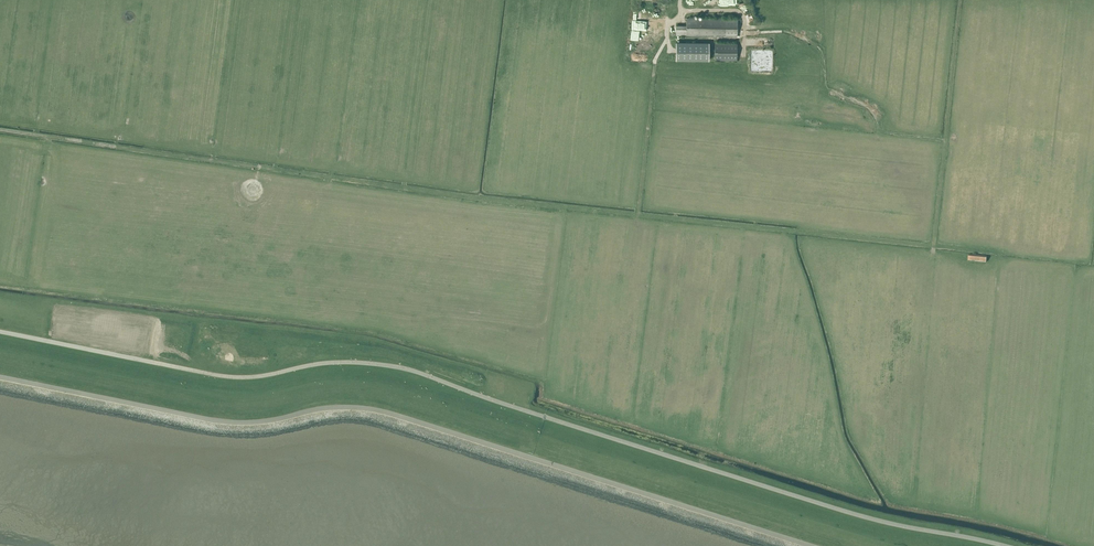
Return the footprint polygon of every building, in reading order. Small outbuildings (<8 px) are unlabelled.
[(738,36),(738,19),(686,18),(686,25),(676,25),(676,35),(738,36)] [(709,60),(709,43),(676,43),(676,60),(709,60)] [(737,60),(738,44),(715,44),(715,60),(737,60)]
